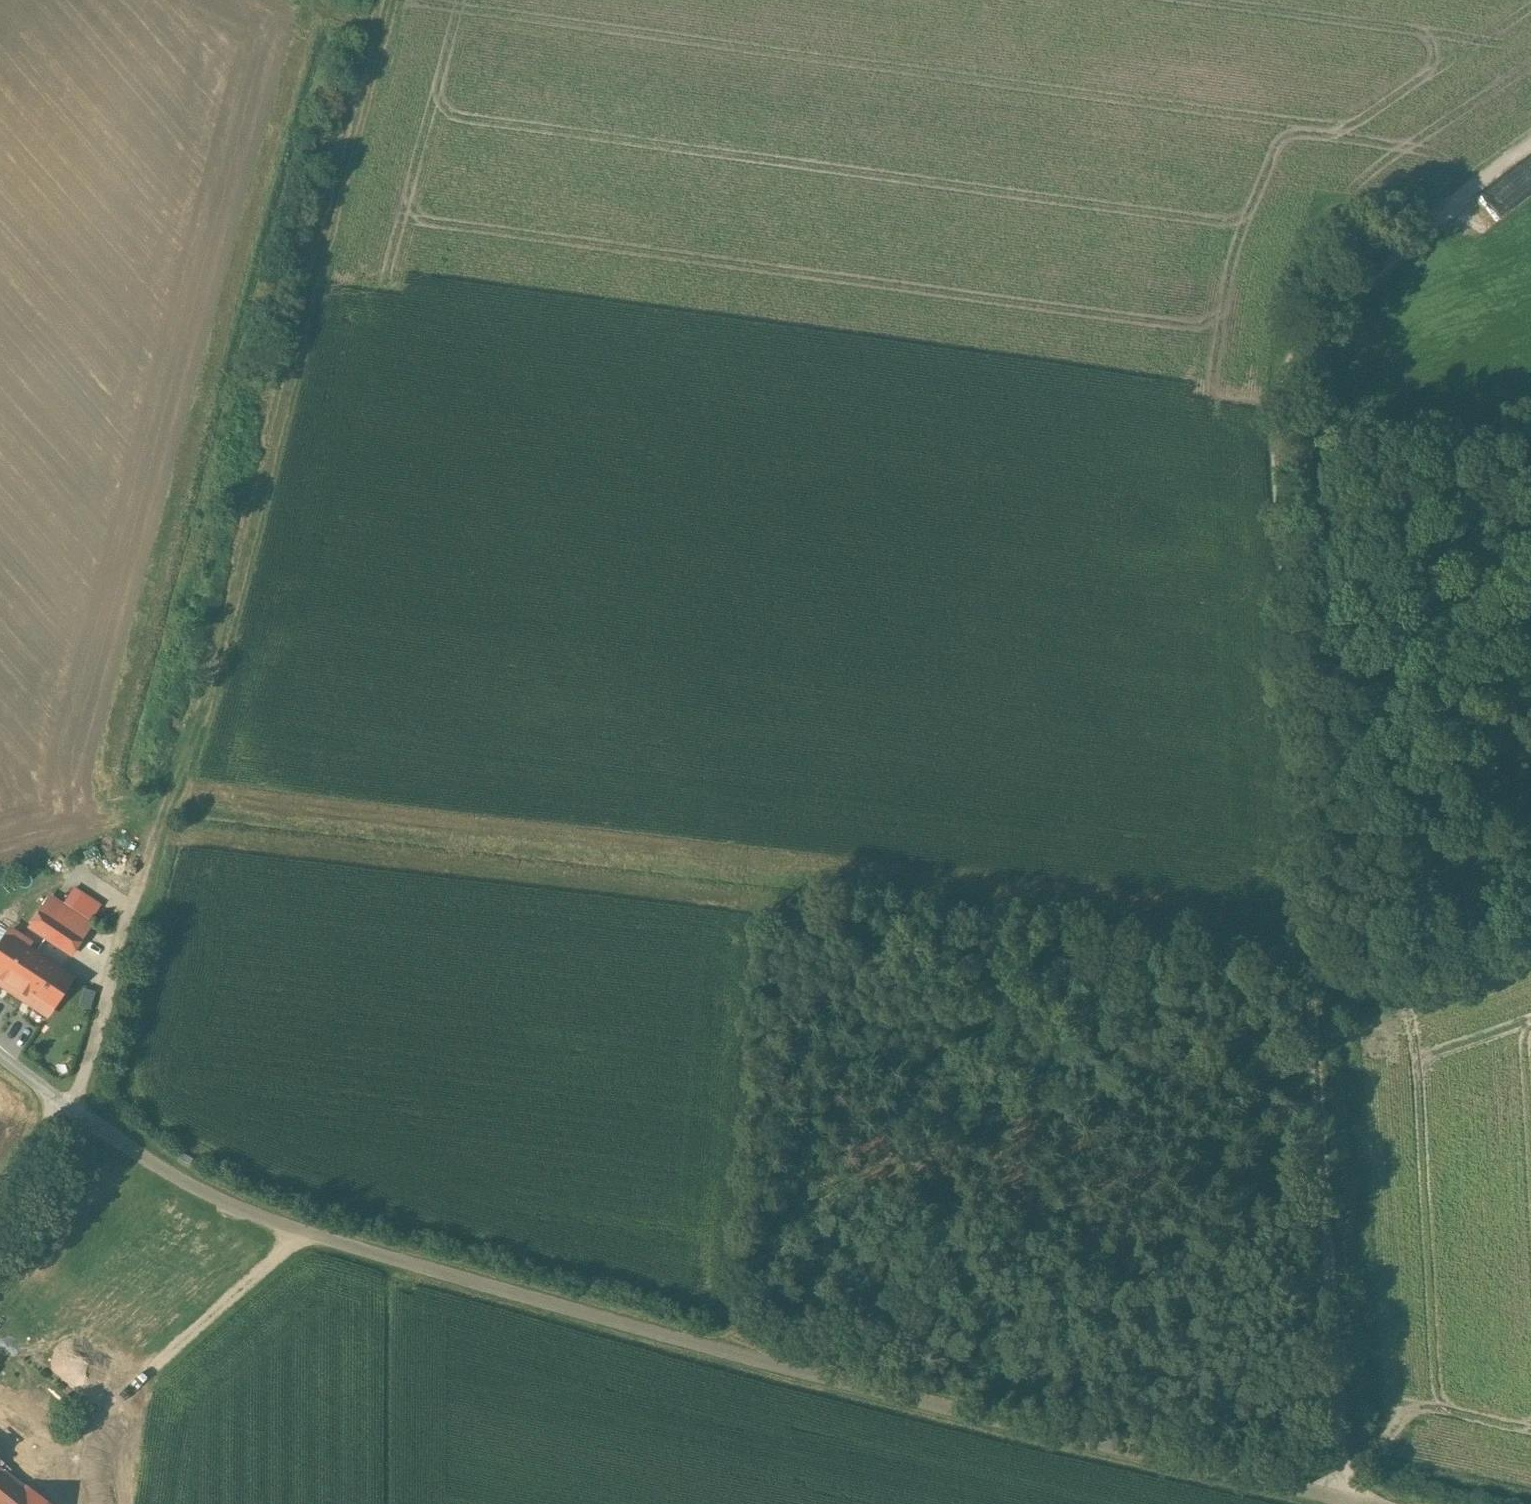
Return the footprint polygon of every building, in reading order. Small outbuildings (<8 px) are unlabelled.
[(111,898),(89,884),(78,901),(56,887),(37,918),(27,912),(20,922),(17,920),(5,938),(0,935),(0,981),(56,1016),(83,973),(69,964),(77,952),(111,898)] [(1,1399),(0,1399),(0,1503),(2,1503),(17,1486),(2,1474),(39,1430),(1,1399)]
